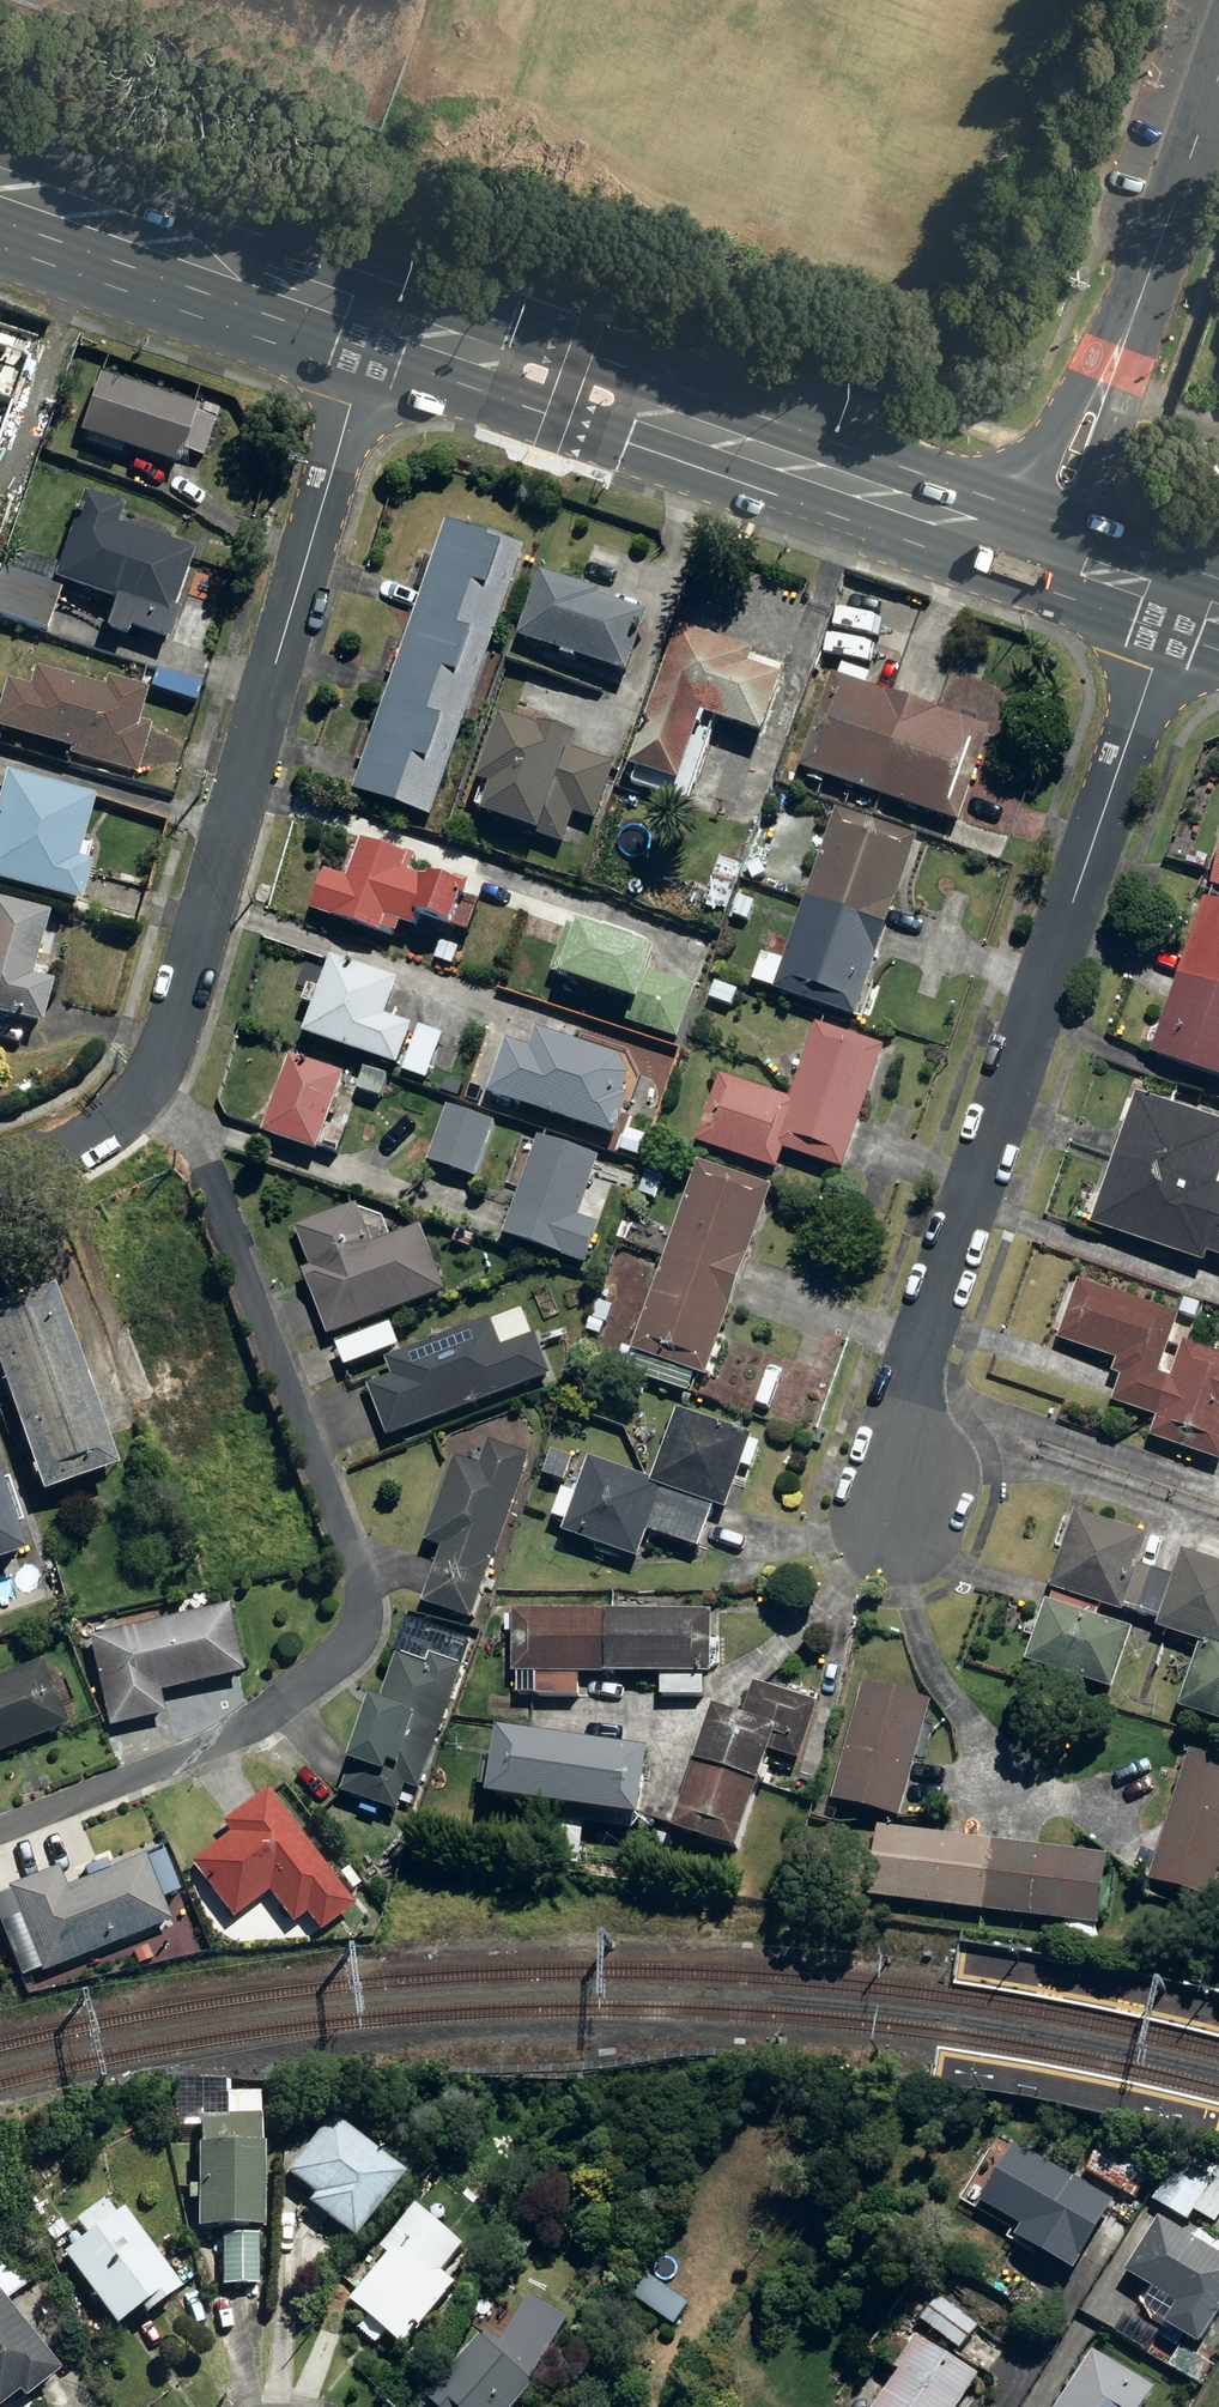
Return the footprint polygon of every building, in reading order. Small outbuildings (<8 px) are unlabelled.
[(122,450),(139,456),(130,483),(165,495),(174,468),(178,469),(198,410),(97,376),(77,435),(84,438),(82,446),(119,459),(122,450)] [(53,586),(113,605),(104,633),(129,641),(132,632),(165,643),(171,624),(199,535),(81,497),(53,586)] [(433,825),(525,554),(444,527),(353,798),(433,825)] [(0,577),(0,620),(49,636),(63,592),(2,572),(0,577)] [(607,694),(612,679),(629,685),(651,620),(634,614),(636,608),(538,574),(509,660),(607,694)] [(777,675),(781,661),(678,630),(631,785),(684,800),(707,725),(771,745),(791,679),(777,675)] [(12,685),(0,730),(0,733),(70,751),(68,760),(138,779),(141,770),(154,717),(143,714),(149,690),(90,675),(88,684),(33,669),(27,689),(12,685)] [(996,731),(833,677),(800,773),(963,827),(996,731)] [(616,763),(570,750),(574,737),(501,716),(479,793),(490,796),(482,826),(544,843),(567,850),(575,820),(598,827),(616,763)] [(93,868),(78,863),(97,805),(6,776),(0,797),(0,887),(79,912),(93,868)] [(918,840),(836,813),(792,942),(774,994),(856,1022),(918,840)] [(346,881),(328,876),(316,919),(398,941),(401,931),(414,935),(417,925),(472,940),(484,898),(410,878),(414,861),(356,845),(346,881)] [(1210,881),(1218,884),(1218,854),(1210,881)] [(1207,902),(1152,1058),(1218,1082),(1218,906),(1207,902)] [(12,1047),(19,1025),(41,1032),(66,947),(44,940),(51,918),(0,903),(0,1044),(12,1047)] [(792,942),(772,936),(754,987),(774,994),(792,942)] [(417,1031),(387,1020),(401,985),(324,956),(304,1008),(314,1012),(304,1039),(369,1063),(358,1092),(384,1102),(395,1073),(427,1085),(444,1041),(446,1037),(419,1027),(417,1031)] [(720,1080),(698,1148),(778,1174),(785,1154),(844,1174),(886,1050),(817,1027),(791,1104),(720,1080)] [(534,1060),(504,1050),(501,1060),(482,1053),(463,1106),(491,1115),(496,1099),(611,1139),(632,1079),(627,1063),(543,1034),(534,1060)] [(320,1156),(322,1150),(338,1154),(354,1098),(338,1094),(343,1079),(286,1063),(264,1140),(320,1156)] [(1218,1186),(1218,1124),(1137,1095),(1089,1229),(1204,1270),(1209,1258),(1218,1261),(1218,1189),(1218,1186)] [(496,1124),(448,1108),(428,1166),(477,1182),(496,1124)] [(520,1190),(503,1242),(562,1261),(562,1262),(587,1270),(601,1228),(580,1221),(600,1160),(538,1140),(537,1143),(522,1138),(506,1186),(520,1190)] [(773,1190),(698,1164),(632,1355),(707,1381),(773,1190)] [(302,1274),(329,1341),(447,1295),(421,1229),(392,1240),(383,1219),(359,1211),(358,1207),(296,1231),(311,1270),(302,1274)] [(1173,1381),(1159,1376),(1180,1316),(1078,1282),(1058,1342),(1115,1361),(1110,1377),(1121,1381),(1113,1407),(1158,1422),(1151,1443),(1218,1466),(1218,1358),(1185,1346),(1173,1381)] [(52,1290),(0,1307),(0,1383),(40,1502),(114,1478),(52,1290)] [(367,1390),(387,1443),(552,1379),(536,1338),(534,1339),(523,1312),(505,1319),(504,1317),(385,1364),(392,1381),(367,1390)] [(640,1564),(649,1536),(700,1552),(713,1513),(726,1517),(741,1472),(754,1476),(763,1447),(751,1443),(754,1436),(677,1411),(654,1482),(591,1461),(579,1498),(569,1527),(565,1540),(640,1564)] [(473,1626),(530,1459),(490,1445),(481,1470),(455,1461),(426,1548),(442,1553),(423,1609),(473,1626)] [(574,1460),(553,1454),(544,1480),(565,1487),(574,1460)] [(579,1498),(565,1493),(555,1523),(569,1527),(579,1498)] [(19,1565),(0,1498),(0,1571),(19,1565)] [(1148,1537),(1076,1514),(1050,1592),(1124,1617),(1126,1611),(1159,1622),(1156,1631),(1201,1645),(1179,1712),(1218,1725),(1218,1565),(1183,1553),(1174,1580),(1138,1568),(1148,1537)] [(1133,1632),(1046,1600),(1024,1659),(1111,1691),(1133,1632)] [(84,1638),(88,1663),(91,1662),(105,1733),(163,1722),(158,1696),(239,1680),(226,1611),(84,1638)] [(712,1679),(712,1615),(514,1613),(514,1677),(517,1677),(517,1700),(581,1700),(581,1679),(661,1680),(661,1701),(706,1701),(706,1679),(712,1679)] [(381,1702),(376,1700),(351,1772),(343,1798),(400,1817),(409,1791),(420,1795),(462,1672),(432,1662),(437,1648),(403,1637),(398,1650),(381,1702)] [(47,1681),(43,1669),(0,1685),(0,1754),(66,1729),(57,1707),(72,1701),(62,1675),(47,1681)] [(863,1684),(831,1802),(900,1821),(932,1703),(863,1684)] [(819,1707),(755,1686),(742,1725),(716,1716),(675,1842),(739,1863),(774,1757),(800,1766),(819,1707)] [(499,1737),(489,1806),(641,1828),(651,1759),(499,1737)] [(1218,1881),(1218,1760),(1188,1751),(1149,1884),(1212,1903),(1218,1881)] [(353,1910),(265,1794),(220,1827),(228,1838),(191,1867),(233,1923),(269,1896),(292,1927),(305,1917),(319,1935),(353,1910)] [(869,1899),(1098,1927),(1107,1856),(877,1828),(869,1899)] [(6,1892),(41,1978),(170,1926),(144,1861),(65,1892),(57,1872),(6,1892)] [(253,2291),(256,2231),(259,2151),(262,2096),(221,2094),(220,2118),(200,2117),(199,2148),(195,2228),(223,2229),(221,2290),(253,2291)] [(328,2121),(282,2177),(310,2200),(305,2206),(349,2242),(400,2180),(328,2121)] [(1087,2131),(1068,2166),(1136,2203),(1155,2168),(1087,2131)] [(1116,2205),(1014,2145),(978,2204),(1021,2229),(1014,2241),(1073,2276),(1116,2205)] [(1197,2214),(1214,2223),(1218,2215),(1218,2180),(1217,2178),(1178,2156),(1153,2201),(1191,2223),(1197,2214)] [(77,2228),(85,2239),(61,2257),(114,2330),(136,2313),(142,2321),(180,2293),(174,2285),(120,2213),(116,2216),(108,2205),(77,2228)] [(349,2304),(404,2352),(449,2301),(447,2299),(457,2288),(443,2276),(465,2251),(417,2210),(381,2250),(390,2258),(349,2304)] [(1159,2219),(1125,2275),(1178,2307),(1165,2328),(1200,2349),(1218,2318),(1218,2245),(1215,2242),(1215,2243),(1199,2233),(1194,2241),(1159,2219)] [(0,2246),(0,2296),(7,2305),(37,2282),(5,2242),(0,2246)] [(940,2296),(920,2321),(960,2352),(980,2327),(940,2296)] [(437,2395),(430,2404),(434,2406),(516,2406),(532,2387),(566,2328),(523,2304),(494,2356),(479,2344),(437,2395)] [(14,2399),(18,2404),(54,2377),(0,2308),(0,2406),(4,2406),(14,2399)] [(980,2379),(916,2338),(895,2372),(900,2375),(879,2406),(962,2406),(980,2379)] [(1093,2353),(1059,2406),(1146,2406),(1155,2391),(1093,2353)]
